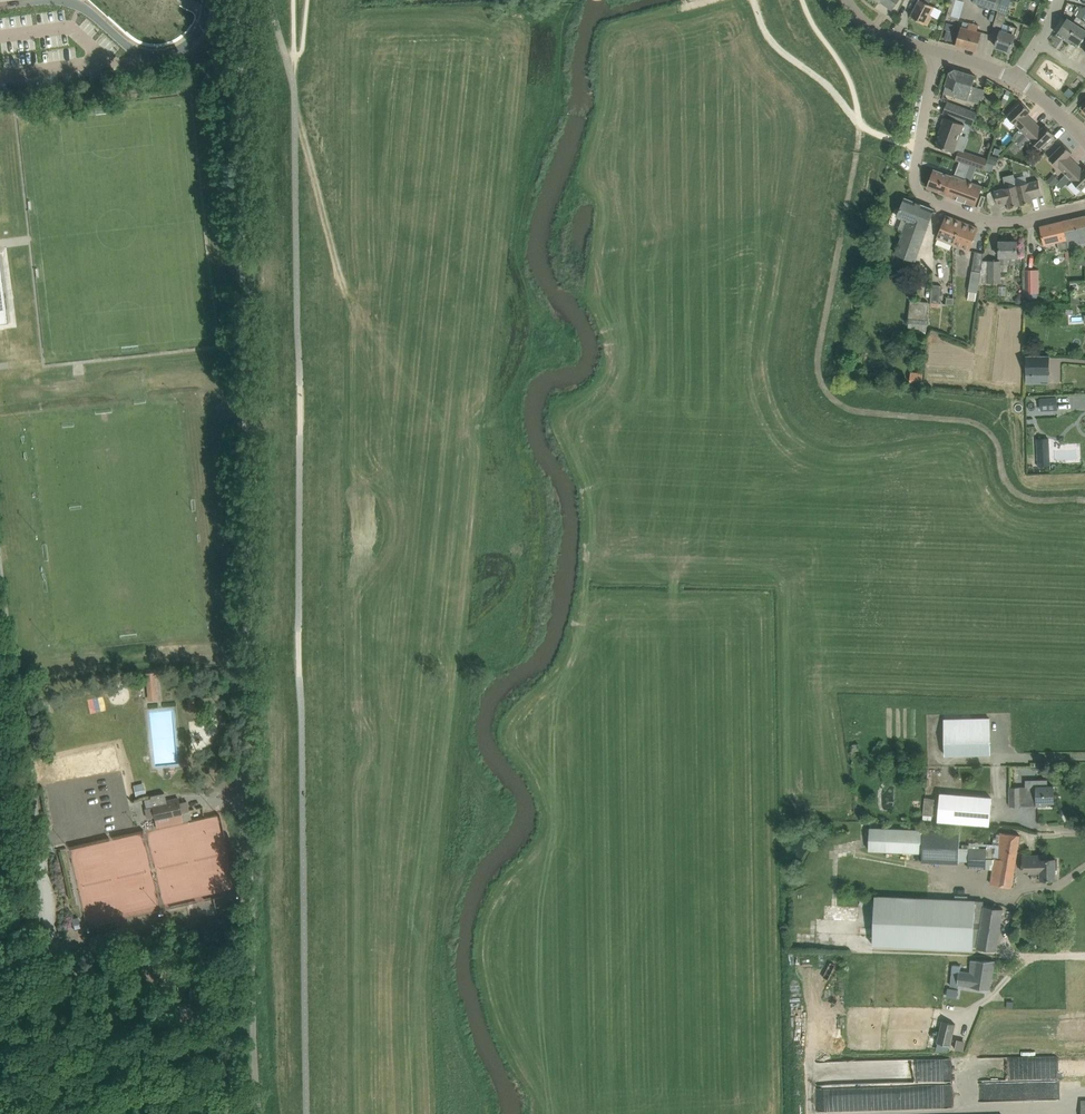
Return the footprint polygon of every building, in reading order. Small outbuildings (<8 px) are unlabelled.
[(880,2),(881,1),(892,9),(899,0),(878,0),(880,2)] [(916,6),(911,16),(928,25),(933,14),(931,13),(935,6),(925,1),(926,0),(919,0),(916,6)] [(994,9),(997,0),(974,0),(973,2),(994,9)] [(994,25),(1002,28),(1011,0),(1002,0),(999,10),(998,10),(994,25)] [(959,16),(961,5),(955,4),(952,14),(959,16)] [(1073,21),(1067,17),(1057,33),(1067,39),(1067,40),(1082,18),(1083,17),(1084,13),(1084,7),(1084,6),(1083,7),(1078,5),(1073,13),(1077,16),(1073,21)] [(1082,18),(1067,40),(1068,41),(1068,40),(1078,47),(1084,36),(1084,28),(1082,26),(1084,22),(1084,21),(1082,18)] [(961,25),(956,45),(977,50),(982,31),(978,30),(979,24),(970,22),(969,27),(961,25)] [(1001,29),(999,35),(996,46),(997,47),(999,48),(1002,49),(1003,49),(1010,51),(1018,27),(1011,25),(1009,31),(1001,29)] [(954,38),(956,32),(947,29),(945,35),(946,35),(954,38)] [(973,86),(976,75),(955,69),(955,68),(950,71),(950,72),(946,85),(944,92),(968,100),(969,99),(974,101),(978,87),(973,86)] [(1008,89),(1007,89),(1003,97),(1002,101),(1000,106),(1004,108),(1012,92),(1008,89)] [(948,101),(946,104),(943,113),(973,124),(978,112),(948,101)] [(1015,141),(1034,122),(1027,115),(1031,111),(1022,102),(1008,116),(1020,128),(1014,134),(1017,137),(1014,140),(1015,141)] [(965,124),(955,121),(945,117),(939,132),(942,133),(937,145),(955,152),(965,124)] [(1045,125),(1042,128),(1041,129),(1034,122),(1015,141),(1020,146),(1029,137),(1040,148),(1054,134),(1045,125)] [(1049,157),(1066,174),(1076,164),(1068,156),(1072,152),(1063,143),(1049,157)] [(995,146),(993,152),(1001,155),(1003,149),(995,146)] [(989,162),(994,164),(997,165),(999,157),(991,155),(989,162)] [(988,159),(988,158),(981,156),(977,167),(984,169),(987,161),(988,159)] [(958,166),(968,169),(969,164),(960,161),(958,166)] [(1076,164),(1066,174),(1082,190),(1082,189),(1084,191),(1084,169),(1083,171),(1076,164)] [(934,169),(927,187),(940,191),(939,192),(946,194),(950,183),(961,187),(964,178),(953,174),(953,176),(934,169)] [(1003,176),(1006,187),(994,190),(995,192),(998,204),(1008,202),(1009,207),(1021,204),(1016,184),(1014,173),(1003,176)] [(1053,174),(1047,180),(1052,186),(1059,179),(1053,174)] [(946,194),(976,206),(983,185),(964,178),(961,187),(950,183),(946,194)] [(1040,183),(1039,179),(1016,184),(1021,204),(1033,202),(1032,196),(1042,193),(1040,183)] [(1062,189),(1066,184),(1061,179),(1057,184),(1062,189)] [(899,244),(896,252),(916,260),(925,236),(927,230),(926,230),(934,209),(905,197),(897,216),(903,219),(899,229),(904,231),(899,244)] [(937,238),(954,244),(963,222),(946,215),(937,238)] [(1063,221),(1068,239),(1069,247),(1084,243),(1084,215),(1063,221)] [(1068,239),(1063,221),(1041,226),(1045,244),(1058,241),(1059,249),(1069,247),(1068,239)] [(954,244),(970,250),(979,228),(963,222),(954,244)] [(983,260),(980,279),(980,281),(1001,281),(1001,271),(1008,271),(1008,264),(1009,264),(1009,257),(1018,257),(1018,241),(1000,241),(1000,260),(983,260)] [(975,251),(972,270),(969,290),(978,292),(980,281),(980,279),(983,260),(984,252),(975,251)] [(1038,270),(1025,270),(1025,292),(1026,292),(1026,297),(1038,297),(1038,292),(1039,292),(1038,270)] [(932,285),(931,302),(940,303),(941,286),(932,285)] [(926,318),(928,301),(911,300),(909,318),(910,318),(909,329),(927,331),(928,319),(926,318)] [(1050,354),(1026,354),(1026,374),(1049,374),(1050,354)] [(924,373),(911,371),(910,381),(922,383),(924,373)] [(1042,410),(1053,410),(1058,409),(1057,397),(1041,398),(1042,410)] [(1040,454),(1051,453),(1051,445),(1040,445),(1040,454)] [(146,673),(148,693),(157,693),(155,672),(146,673)] [(991,754),(990,718),(945,719),(945,755),(991,754)] [(144,782),(134,785),(136,796),(147,794),(144,782)] [(941,786),(939,813),(990,817),(992,790),(941,786)] [(1046,802),(1054,802),(1054,786),(1037,786),(1037,789),(1028,789),(1028,786),(1011,787),(1011,806),(1021,806),(1021,802),(1028,802),(1028,805),(1037,805),(1046,805),(1046,802)] [(165,793),(151,796),(153,806),(146,808),(148,818),(155,816),(156,819),(189,811),(187,801),(180,802),(179,798),(166,800),(165,793)] [(933,817),(936,797),(926,796),(923,816),(933,817)] [(960,831),(870,827),(869,850),(924,852),(923,861),(959,863),(960,831)] [(991,884),(1012,887),(1019,846),(1020,835),(1001,832),(997,857),(996,857),(991,884)] [(994,849),(987,849),(969,848),(968,867),(986,868),(987,856),(994,856),(994,849)] [(1023,855),(1023,861),(1024,872),(1032,872),(1032,880),(1034,882),(1041,882),(1041,879),(1056,879),(1056,859),(1047,859),(1047,854),(1023,855)] [(978,946),(978,947),(997,950),(1003,908),(984,906),(984,900),(975,900),(876,895),(874,944),(973,949),(973,946),(978,946)] [(958,983),(960,983),(990,989),(995,961),(972,960),(970,972),(960,971),(961,965),(953,964),(950,985),(958,986),(958,983)] [(959,997),(959,987),(948,987),(948,997),(959,997)] [(950,1045),(955,1024),(942,1021),(937,1042),(950,1045)] [(1002,1063),(1002,1057),(987,1056),(986,1068),(993,1068),(993,1063),(1002,1063)]
